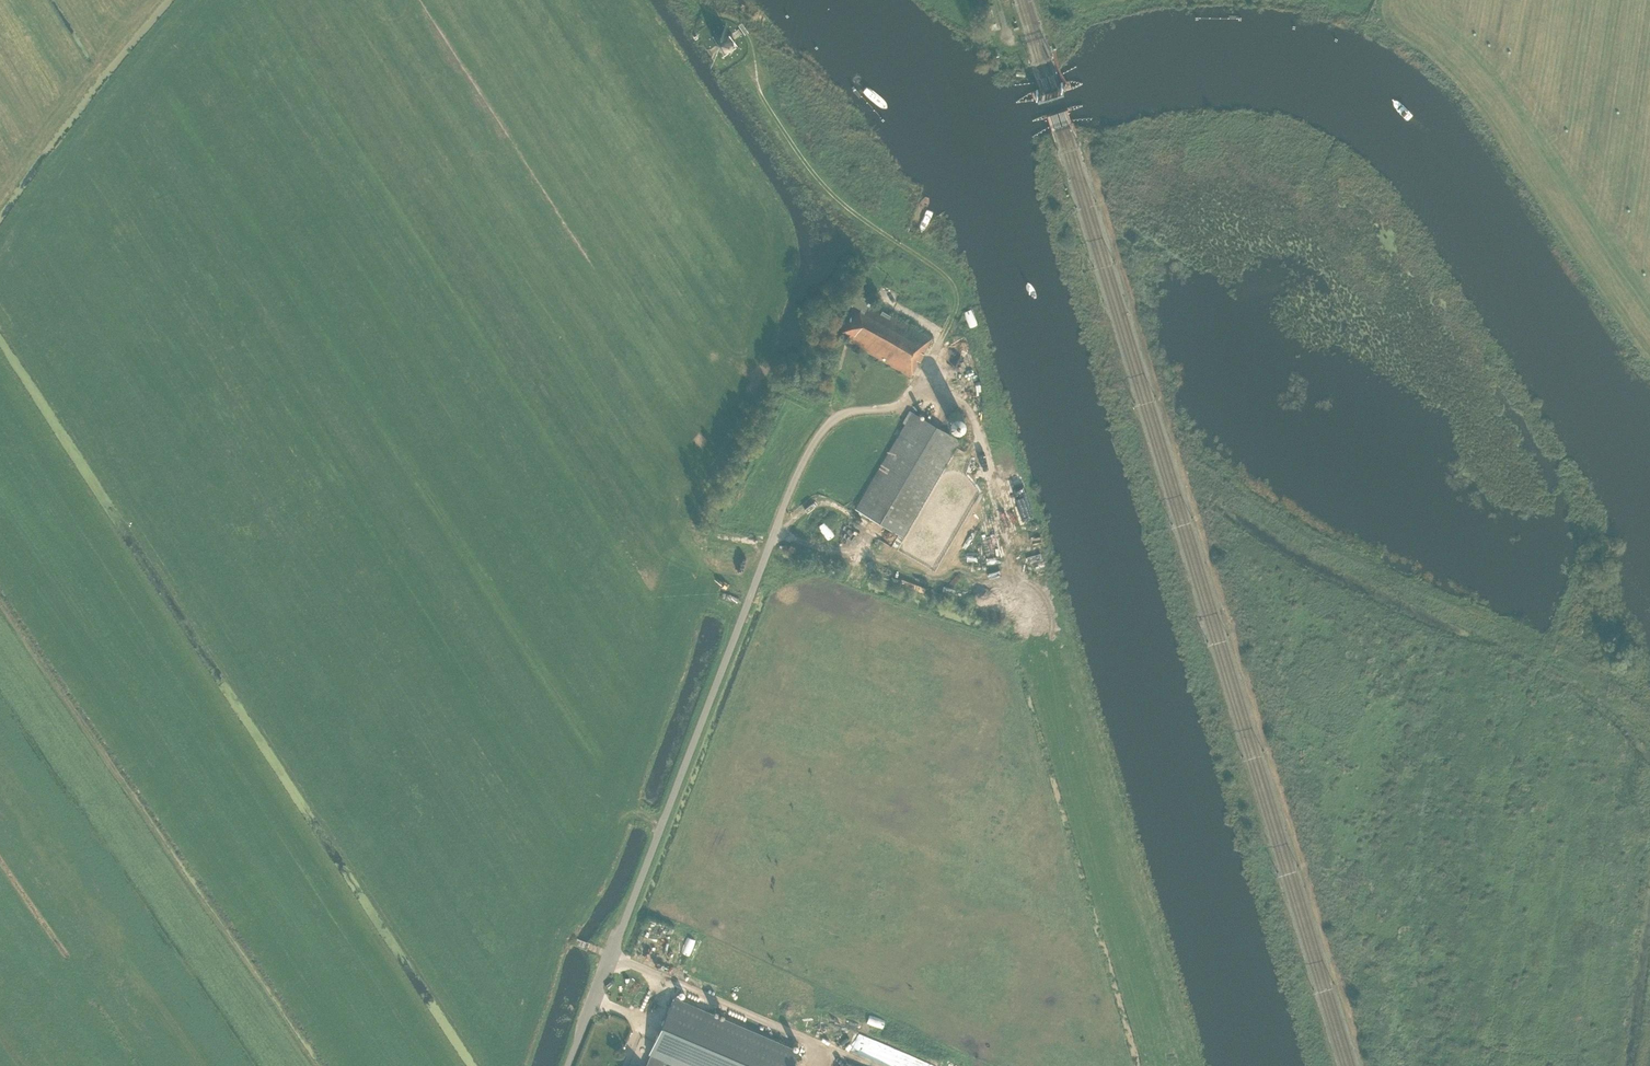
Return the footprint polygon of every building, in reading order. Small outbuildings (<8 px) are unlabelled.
[(724,33),(723,34),(718,37),(718,38),(716,44),(717,45),(720,50),(721,51),(727,52),(728,52),(732,48),(733,47),(734,41),(734,40),(731,35),(730,34),(724,33)] [(851,338),(848,342),(910,377),(926,349),(924,348),(929,339),(869,305),(872,300),(853,289),(846,301),(854,306),(839,333),(848,338),(848,337),(851,338)] [(902,422),(905,424),(855,508),(902,536),(959,441),(909,411),(902,422)] [(871,556),(886,562),(893,546),(878,539),(871,556)] [(701,935),(687,929),(683,937),(673,933),(668,946),(692,956),(701,935)] [(666,1061),(677,1065),(792,1065),(798,1051),(673,997),(649,1054),(650,1054),(666,1061)] [(828,1005),(828,1013),(844,1014),(845,1006),(828,1005)] [(827,1012),(824,1023),(840,1027),(843,1016),(827,1012)] [(650,1054),(645,1065),(664,1065),(666,1061),(650,1054)]
